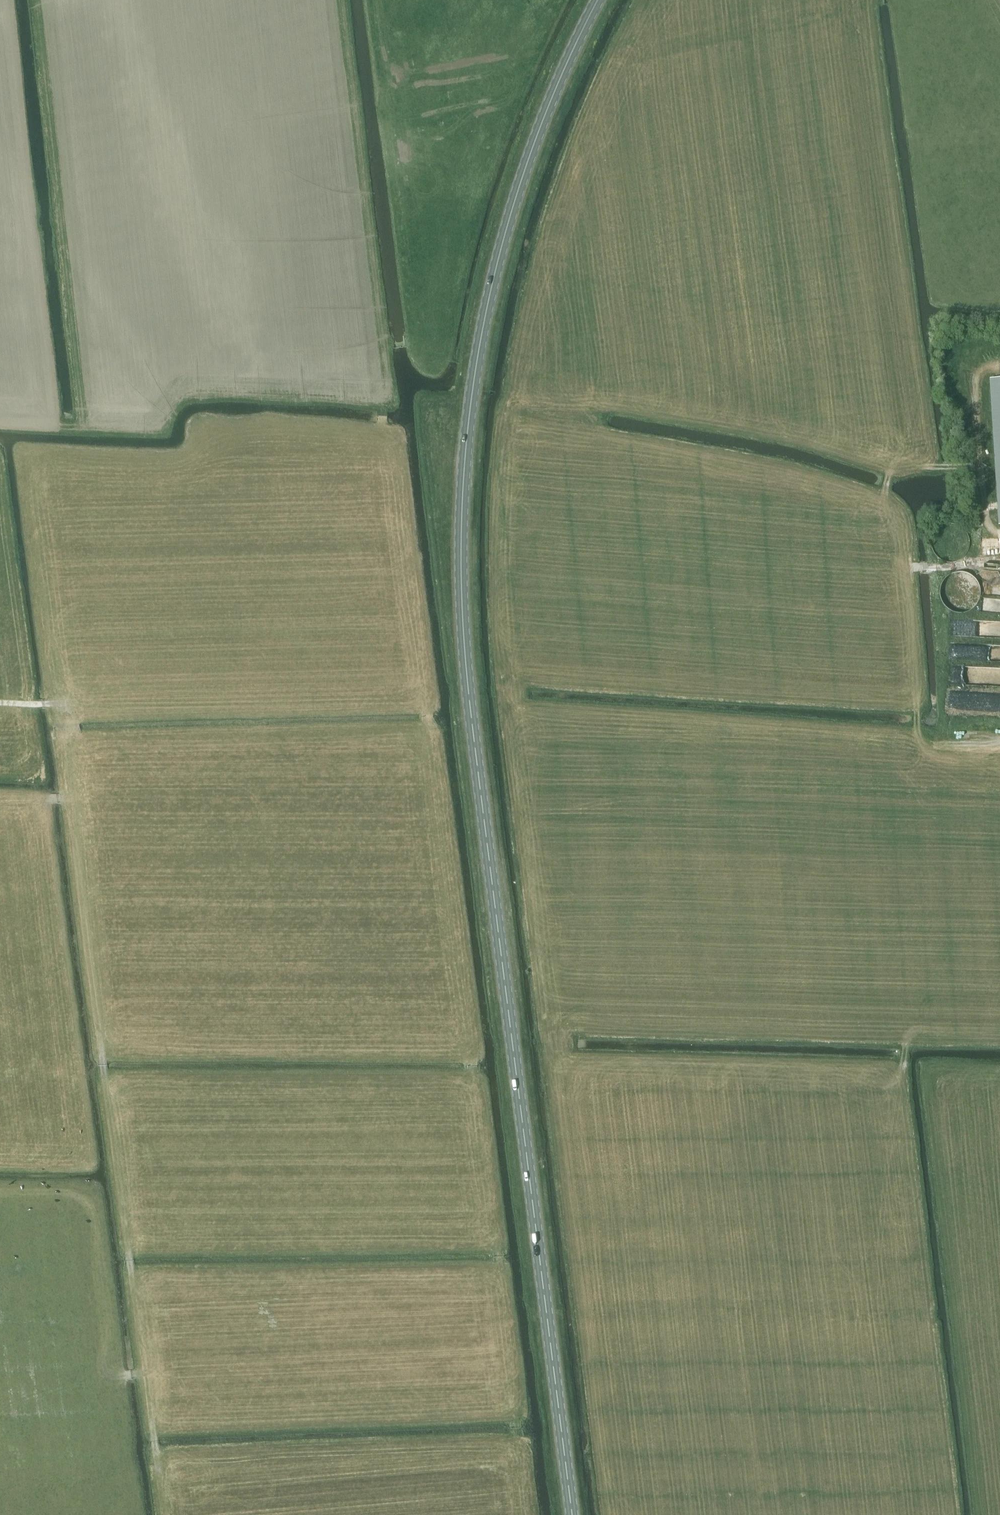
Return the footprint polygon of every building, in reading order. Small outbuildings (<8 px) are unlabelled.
[(991,379),(999,524),(999,378),(991,379)] [(944,606),(979,607),(980,575),(945,574),(944,606)]
